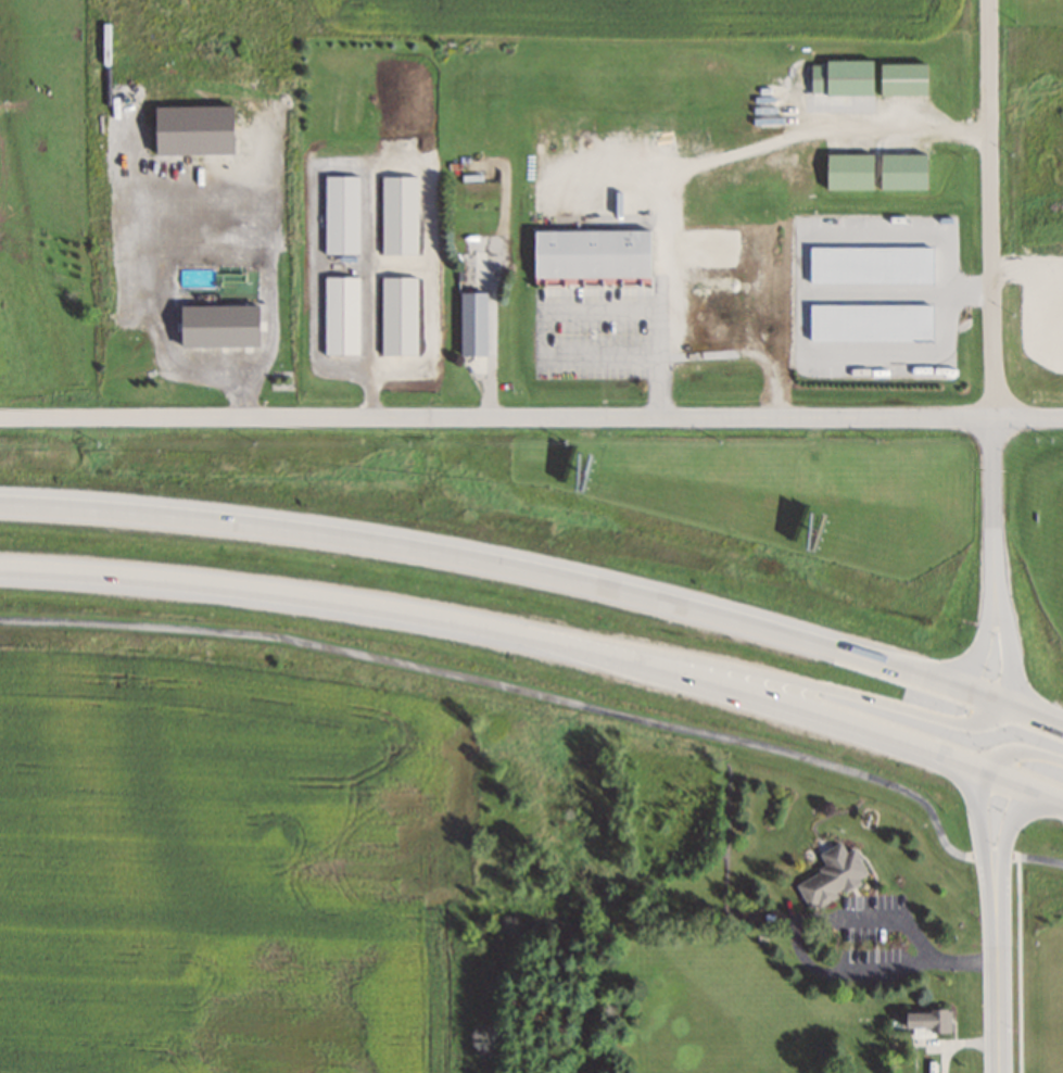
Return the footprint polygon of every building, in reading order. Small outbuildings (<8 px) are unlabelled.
[(810,61),(810,95),(872,95),(872,61),(810,61)] [(927,64),(878,64),(878,95),(927,95),(927,64)] [(870,190),(870,154),(825,154),(825,190),(870,190)] [(878,190),(927,190),(927,154),(878,154),(878,190)] [(359,176),(324,176),(324,254),(359,254),(359,176)] [(532,231),(532,279),(649,279),(649,231),(532,231)] [(358,277),(324,277),(324,355),(358,355),(358,277)] [(459,356),(486,356),(486,293),(459,293),(459,356)] [(258,347),(258,306),(176,306),(176,347),(258,347)] [(869,879),(854,847),(845,852),(840,842),(818,853),(825,868),(796,883),(808,908),(869,879)] [(951,1009),(893,1010),(894,1028),(912,1027),(912,1035),(951,1035),(951,1009)]
